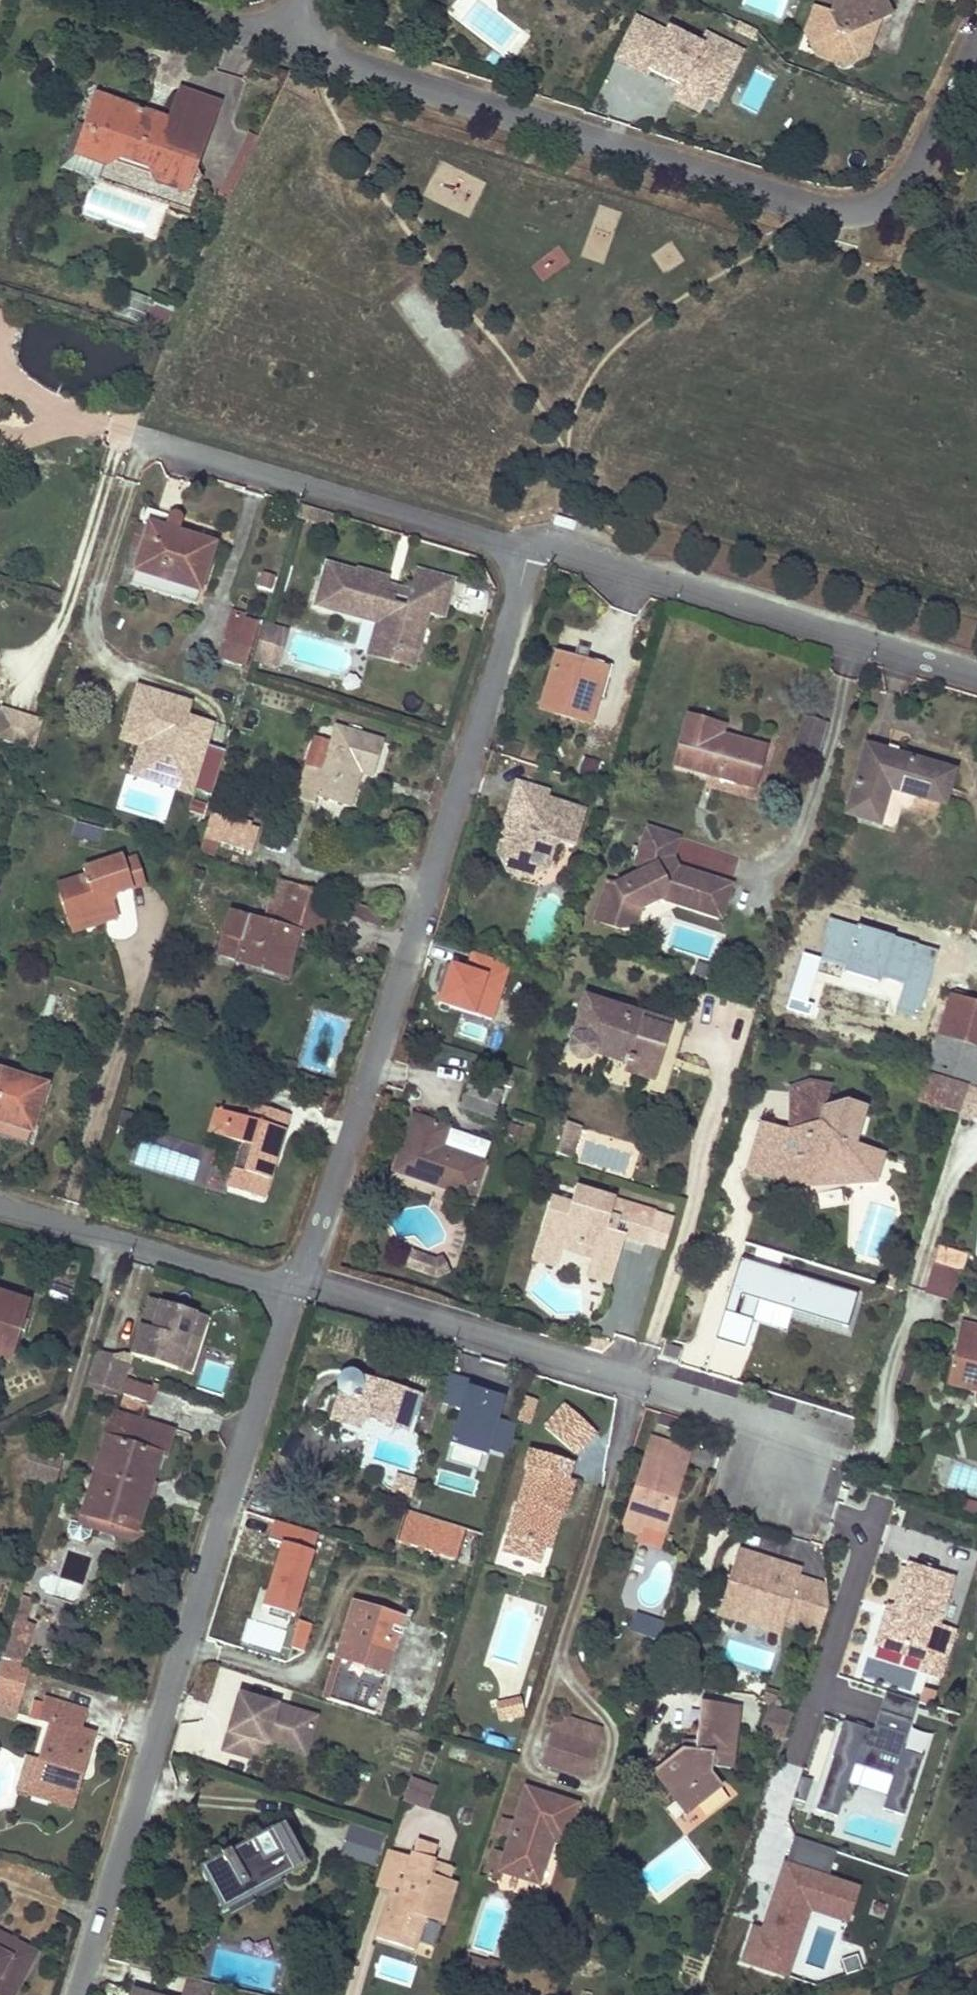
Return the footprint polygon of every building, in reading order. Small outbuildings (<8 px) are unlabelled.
[(868,27),(881,21),(890,17),(882,0),(842,0),(840,1),(840,0),(836,0),(830,17),(817,11),(806,38),(820,43),(814,59),(834,65),(833,67),(832,69),(842,72),(854,67),(854,65),(866,60),(871,47),(862,44),(868,27)] [(806,38),(817,11),(811,9),(801,35),(810,57),(814,59),(820,43),(806,38)] [(638,17),(617,58),(648,73),(650,69),(678,83),(670,99),(700,113),(707,97),(721,104),(747,51),(706,31),(702,39),(670,23),(666,31),(638,17)] [(871,47),(881,21),(868,27),(862,44),(871,47)] [(757,30),(740,22),(736,30),(753,38),(757,30)] [(499,59),(491,53),(486,59),(494,66),(499,59)] [(217,108),(178,94),(166,125),(176,128),(187,152),(203,145),(217,108)] [(98,101),(87,131),(126,111),(98,101)] [(87,131),(106,169),(121,161),(148,170),(157,187),(195,169),(187,152),(176,128),(166,125),(155,121),(153,127),(145,124),(147,119),(134,114),(129,117),(126,111),(87,131)] [(106,169),(87,131),(76,159),(106,169)] [(213,197),(226,204),(258,137),(246,132),(213,197)] [(195,169),(157,187),(184,197),(195,169)] [(146,302),(140,324),(163,331),(174,309),(146,302)] [(142,506),(137,521),(146,523),(160,528),(164,512),(142,506)] [(195,590),(202,567),(210,543),(170,531),(175,514),(171,508),(166,509),(164,512),(160,528),(146,523),(131,570),(195,590)] [(354,568),(322,559),(311,601),(365,616),(367,607),(389,613),(382,635),(380,643),(416,652),(428,610),(444,614),(454,575),(417,565),(412,584),(407,604),(395,600),(397,594),(384,591),(388,578),(389,573),(356,564),(354,568)] [(127,583),(191,603),(195,590),(131,570),(127,583)] [(271,591),(275,575),(260,572),(256,588),(271,591)] [(412,584),(388,578),(384,591),(397,594),(395,600),(407,604),(412,584)] [(245,662),(250,642),(256,623),(258,615),(230,607),(228,615),(217,654),(245,662)] [(279,622),(265,618),(255,652),(269,656),(279,622)] [(275,658),(285,624),(279,622),(269,656),(275,658)] [(380,643),(382,635),(373,632),(368,650),(414,663),(416,652),(380,643)] [(599,675),(585,670),(570,666),(572,660),(554,654),(537,707),(585,722),(599,675)] [(140,746),(131,773),(192,793),(194,788),(211,793),(224,751),(207,746),(216,721),(187,711),(191,699),(139,683),(121,740),(140,746)] [(41,723),(0,711),(0,713),(0,743),(32,752),(41,723)] [(828,722),(804,715),(795,743),(809,747),(807,756),(816,759),(828,722)] [(762,749),(737,741),(718,736),(721,727),(686,717),(673,765),(725,780),(751,787),(762,749)] [(313,791),(330,796),(346,801),(358,764),(370,768),(380,736),(332,721),(328,735),(313,730),(305,759),(295,792),(311,797),(313,791)] [(795,743),(793,751),(807,756),(809,747),(795,743)] [(888,786),(915,794),(941,803),(951,771),(866,744),(845,812),(877,822),(888,786)] [(546,791),(515,781),(505,815),(508,820),(514,822),(511,831),(501,828),(494,849),(506,870),(521,862),(544,869),(552,844),(558,841),(571,845),(582,810),(544,798),(546,791)] [(160,800),(130,790),(125,805),(155,815),(160,800)] [(207,804),(194,799),(190,811),(202,816),(207,804)] [(252,831),(207,818),(201,839),(216,844),(246,853),(252,831)] [(104,829),(78,821),(74,834),(101,842),(104,829)] [(638,871),(605,880),(593,919),(617,927),(624,903),(639,908),(660,898),(672,891),(681,894),(677,903),(719,917),(730,883),(688,870),(687,874),(675,870),(677,866),(671,856),(679,835),(646,825),(635,859),(638,871)] [(199,847),(213,852),(216,844),(201,839),(199,847)] [(81,869),(84,876),(70,879),(61,902),(74,908),(81,926),(115,915),(110,900),(114,892),(130,887),(122,863),(120,856),(81,869)] [(143,882),(135,858),(122,863),(130,887),(143,882)] [(530,878),(544,869),(521,862),(506,870),(530,878)] [(61,902),(70,879),(54,885),(61,902)] [(283,967),(289,949),(294,931),(300,933),(307,910),(312,893),(273,882),(261,921),(232,912),(219,951),(234,956),(234,959),(253,965),(255,958),(283,967)] [(672,891),(660,898),(677,903),(681,894),(672,891)] [(61,902),(70,931),(81,926),(74,908),(61,902)] [(324,940),(332,917),(307,910),(300,933),(324,940)] [(857,927),(831,919),(819,957),(803,953),(787,1007),(811,1014),(814,1004),(809,1002),(821,959),(846,966),(844,972),(879,982),(880,976),(924,989),(936,950),(894,938),(895,933),(859,922),(857,927)] [(446,964),(435,1004),(493,1020),(509,963),(471,953),(467,970),(446,964)] [(251,971),(279,980),(283,967),(255,958),(253,965),(251,971)] [(926,1031),(939,1034),(951,997),(938,993),(926,1031)] [(951,1080),(974,1003),(951,996),(951,997),(939,1034),(926,1073),(933,1075),(951,1080)] [(670,1030),(642,1021),(644,1015),(616,1007),(616,1009),(584,998),(568,1047),(569,1051),(573,1056),(578,1059),(583,1059),(588,1056),(592,1050),(627,1062),(625,1070),(654,1079),(663,1054),(670,1032),(670,1030)] [(974,1003),(951,1080),(966,1085),(976,1088),(976,1083),(976,1004),(974,1003)] [(642,1021),(670,1030),(672,1024),(644,1015),(642,1021)] [(684,1036),(670,1032),(663,1054),(676,1058),(684,1036)] [(35,1107),(42,1085),(0,1071),(0,1121),(27,1130),(35,1107)] [(926,1101),(958,1110),(966,1085),(951,1080),(933,1075),(926,1101)] [(492,1118),(497,1104),(502,1091),(469,1079),(459,1105),(492,1118)] [(797,1187),(821,1180),(846,1173),(872,1180),(882,1152),(851,1142),(862,1106),(844,1100),(822,1106),(826,1090),(807,1082),(788,1090),(786,1130),(759,1122),(748,1159),(767,1165),(768,1164),(770,1164),(772,1163),(773,1162),(774,1160),(775,1159),(776,1157),(776,1155),(787,1158),(797,1187)] [(976,1094),(976,1088),(966,1085),(958,1110),(955,1120),(967,1124),(969,1118),(976,1094)] [(248,1116),(228,1110),(221,1133),(240,1139),(226,1184),(262,1196),(289,1113),(252,1101),(248,1116)] [(221,1133),(228,1110),(217,1106),(209,1130),(221,1133)] [(489,1142),(412,1117),(394,1170),(471,1196),(489,1142)] [(22,1144),(27,1130),(0,1121),(0,1137),(22,1144)] [(748,1159),(744,1172),(797,1187),(787,1158),(776,1155),(776,1157),(775,1159),(774,1160),(773,1162),(772,1163),(770,1164),(768,1164),(767,1165),(748,1159)] [(533,1257),(552,1263),(560,1239),(593,1250),(586,1274),(606,1280),(621,1234),(611,1231),(614,1219),(624,1222),(629,1229),(627,1236),(642,1241),(651,1211),(576,1188),(571,1204),(552,1198),(533,1257)] [(432,1261),(413,1254),(408,1269),(432,1277),(444,1273),(439,1258),(432,1261)] [(743,1295),(848,1327),(858,1295),(744,1260),(719,1338),(746,1346),(754,1319),(737,1314),(743,1295)] [(951,1270),(932,1264),(924,1288),(944,1294),(951,1270)] [(8,1325),(17,1328),(25,1302),(0,1294),(0,1350),(8,1325)] [(194,1316),(148,1302),(131,1358),(177,1371),(194,1316)] [(194,1316),(177,1371),(189,1375),(205,1319),(194,1316)] [(960,1323),(947,1376),(976,1384),(976,1327),(960,1323)] [(7,1360),(17,1328),(8,1325),(0,1350),(0,1358),(7,1360)] [(679,1347),(666,1343),(662,1353),(676,1358),(679,1347)] [(118,1392),(123,1378),(128,1362),(95,1352),(85,1382),(118,1392)] [(351,1371),(350,1371),(349,1370),(347,1370),(345,1370),(343,1371),(341,1372),(339,1373),(338,1375),(337,1377),(336,1379),(336,1381),(336,1383),(337,1385),(337,1387),(339,1389),(340,1390),(331,1418),(355,1425),(359,1414),(402,1429),(408,1412),(412,1415),(418,1396),(358,1378),(357,1376),(356,1375),(355,1373),(353,1372),(351,1371)] [(468,1382),(446,1375),(438,1401),(460,1408),(448,1445),(483,1455),(485,1450),(506,1456),(515,1427),(494,1421),(499,1403),(480,1398),(481,1393),(466,1389),(468,1382)] [(947,1376),(945,1383),(976,1390),(976,1384),(947,1376)] [(151,1407),(157,1386),(151,1384),(150,1386),(123,1378),(118,1392),(121,1393),(134,1397),(146,1401),(144,1405),(151,1407)] [(134,1397),(121,1393),(115,1413),(128,1417),(134,1397)] [(481,1393),(480,1398),(499,1403),(500,1399),(481,1393)] [(536,1400),(525,1396),(518,1419),(528,1422),(536,1400)] [(595,1433),(566,1404),(545,1426),(574,1454),(595,1433)] [(115,1413),(113,1412),(79,1512),(132,1530),(145,1491),(149,1481),(158,1454),(163,1455),(171,1431),(128,1417),(115,1413)] [(640,1527),(661,1534),(685,1454),(648,1442),(621,1529),(637,1534),(640,1527)] [(35,1480),(43,1451),(26,1446),(18,1475),(35,1480)] [(451,1449),(448,1459),(475,1467),(478,1457),(451,1449)] [(527,1468),(505,1534),(499,1553),(533,1565),(539,1545),(550,1510),(558,1513),(561,1514),(572,1482),(565,1480),(570,1465),(527,1450),(522,1466),(527,1468)] [(35,1480),(52,1486),(61,1457),(43,1451),(35,1480)] [(550,1510),(539,1545),(547,1548),(558,1513),(550,1510)] [(132,1530),(79,1512),(76,1522),(136,1542),(139,1532),(132,1530)] [(437,1553),(442,1538),(447,1524),(412,1512),(402,1541),(437,1553)] [(454,1558),(463,1529),(447,1524),(442,1538),(437,1553),(454,1558)] [(778,1563),(737,1550),(717,1613),(780,1633),(784,1622),(800,1628),(809,1599),(792,1594),(798,1575),(777,1568),(778,1563)] [(290,1556),(273,1551),(257,1604),(274,1609),(290,1556)] [(938,1676),(945,1654),(952,1632),(935,1626),(950,1579),(906,1565),(893,1608),(883,1639),(924,1652),(922,1659),(919,1670),(938,1676)] [(30,1598),(18,1594),(14,1608),(26,1612),(30,1598)] [(403,1618),(355,1603),(325,1701),(373,1717),(403,1618)] [(873,1645),(922,1659),(924,1652),(883,1639),(893,1608),(886,1606),(873,1645)] [(28,1664),(0,1655),(0,1697),(17,1702),(28,1664)] [(918,1701),(883,1691),(872,1730),(842,1721),(817,1808),(836,1813),(851,1761),(893,1773),(883,1809),(904,1815),(921,1755),(904,1750),(918,1701)] [(237,1695),(230,1716),(259,1725),(266,1704),(237,1695)] [(48,1722),(31,1776),(50,1782),(53,1790),(50,1800),(70,1806),(93,1733),(79,1729),(86,1709),(43,1696),(37,1718),(48,1722)] [(520,1697),(495,1703),(498,1717),(523,1712),(520,1697)] [(722,1732),(726,1704),(699,1700),(695,1728),(722,1732)] [(230,1716),(219,1749),(251,1760),(259,1736),(304,1750),(314,1720),(266,1704),(259,1725),(230,1716)] [(690,1801),(693,1804),(695,1807),(719,1788),(707,1772),(708,1765),(727,1769),(736,1706),(726,1704),(722,1732),(695,1728),(692,1751),(679,1750),(654,1771),(683,1808),(690,1801)] [(767,1707),(762,1733),(787,1738),(792,1712),(767,1707)] [(561,1734),(567,1718),(557,1715),(552,1731),(561,1734)] [(542,1763),(562,1769),(581,1776),(597,1728),(567,1718),(561,1734),(552,1731),(542,1763)] [(259,1736),(251,1760),(277,1768),(283,1749),(302,1756),(304,1750),(259,1736)] [(50,1782),(31,1776),(26,1793),(50,1800),(53,1790),(50,1782)] [(427,1793),(403,1786),(397,1805),(421,1813),(427,1793)] [(498,1870),(517,1876),(537,1882),(550,1838),(561,1842),(573,1805),(524,1789),(515,1820),(510,1835),(504,1854),(492,1851),(485,1874),(496,1877),(498,1870)] [(500,1815),(495,1831),(510,1835),(515,1820),(500,1815)] [(302,1863),(291,1843),(280,1824),(200,1868),(222,1907),(302,1863)] [(383,1837),(352,1825),(341,1852),(373,1864),(383,1837)] [(789,1862),(786,1861),(764,1927),(750,1923),(738,1961),(785,1977),(807,1911),(848,1924),(860,1885),(827,1874),(834,1852),(797,1840),(789,1862)] [(383,1851),(372,1885),(388,1890),(399,1893),(408,1860),(383,1851)] [(374,1938),(412,1949),(415,1937),(436,1943),(442,1922),(453,1880),(427,1873),(432,1857),(411,1851),(408,1860),(399,1893),(388,1890),(374,1938)] [(612,1905),(599,1908),(602,1922),(615,1920),(612,1905)] [(0,1927),(0,1994),(12,1994),(40,1952),(0,1927)] [(857,1954),(842,1959),(847,1976),(863,1971),(857,1954)] [(494,1964),(467,1955),(462,1970),(490,1978),(494,1964)] [(181,1994),(201,1994),(205,1983),(186,1978),(181,1994)]
